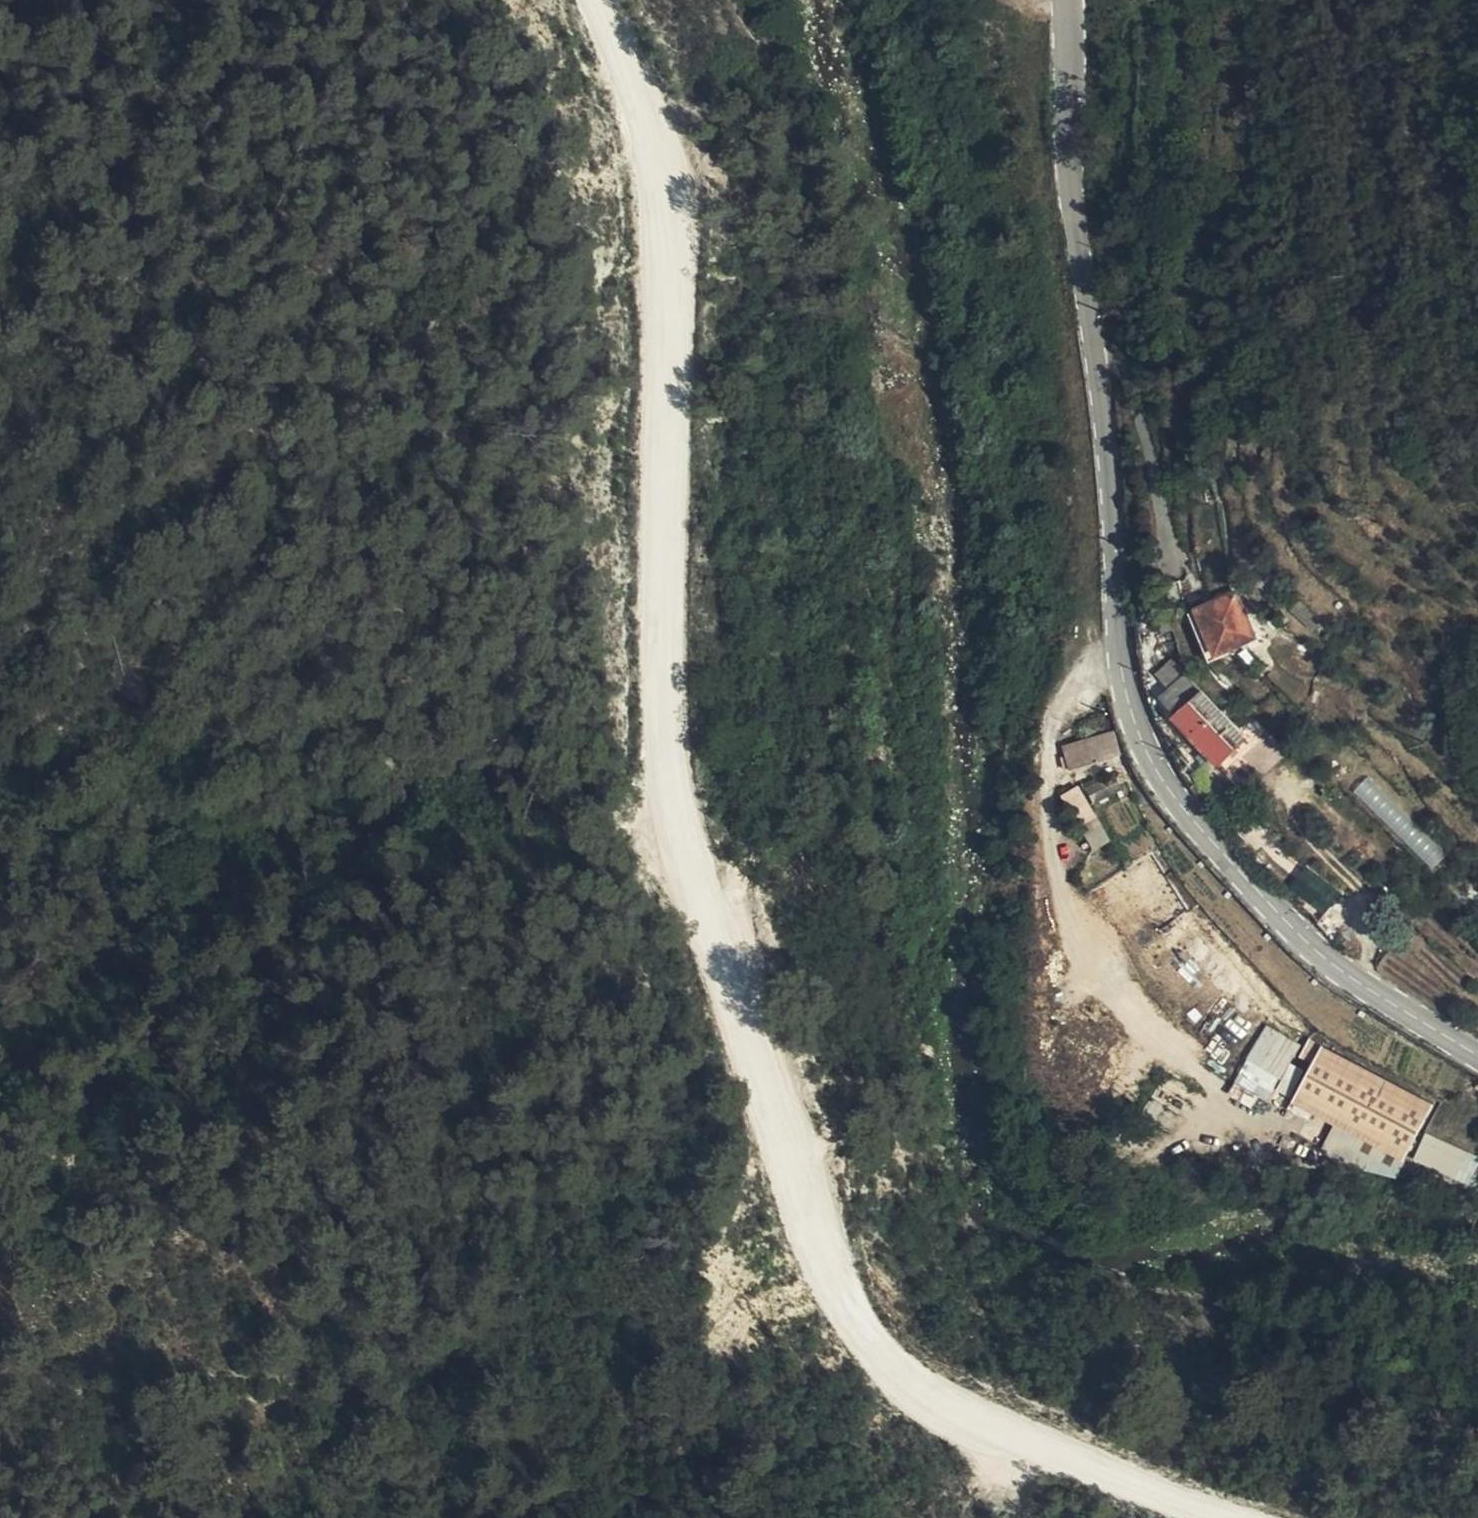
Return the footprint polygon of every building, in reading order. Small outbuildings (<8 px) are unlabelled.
[(1201,584),(1194,559),(1181,562),(1188,588),(1201,584)] [(1272,617),(1255,572),(1207,591),(1226,636),(1272,617)] [(1168,656),(1183,668),(1200,648),(1185,636),(1168,656)] [(1176,677),(1194,693),(1219,663),(1201,647),(1200,648),(1183,668),(1176,677)] [(1219,663),(1194,693),(1191,696),(1212,713),(1240,681),(1219,663)] [(1212,713),(1223,722),(1232,711),(1236,714),(1254,694),(1240,681),(1212,713)] [(1270,707),(1257,696),(1254,694),(1236,714),(1232,711),(1223,722),(1244,739),(1270,707)] [(1113,733),(1063,745),(1067,758),(1061,759),(1064,768),(1120,753),(1113,733)] [(1097,771),(1082,779),(1097,805),(1111,797),(1097,771)] [(1367,777),(1355,789),(1430,868),(1442,857),(1367,777)] [(1060,795),(1094,851),(1111,841),(1077,785),(1060,795)] [(1270,1101),(1297,1041),(1261,1025),(1234,1085),(1270,1101)] [(1315,1088),(1336,1099),(1367,1048),(1329,1028),(1321,1044),(1334,1051),(1315,1088)] [(1453,1093),(1367,1048),(1336,1099),(1426,1145),(1453,1093)]
